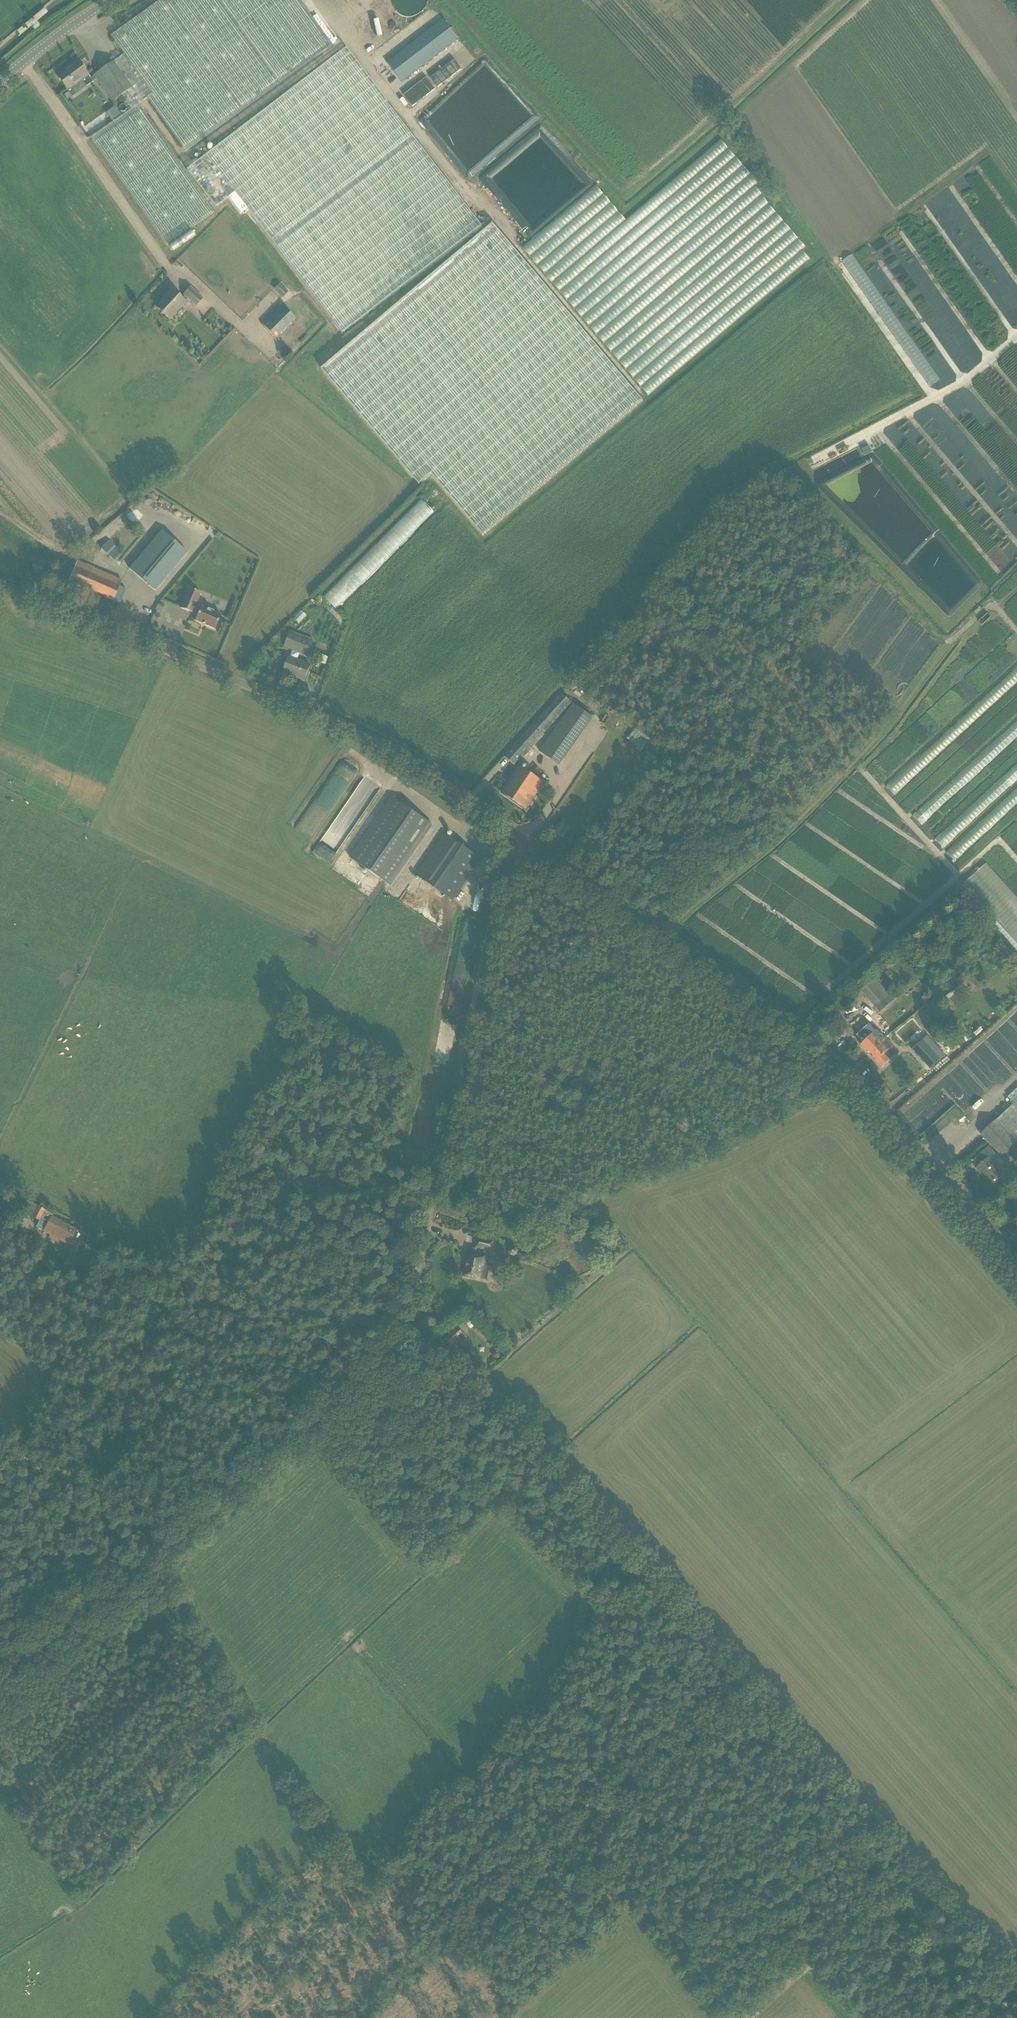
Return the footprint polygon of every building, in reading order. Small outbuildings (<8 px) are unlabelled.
[(112,102),(119,97),(121,96),(131,109),(91,137),(167,245),(175,240),(214,212),(138,104),(147,98),(186,151),(280,84),(332,46),(299,0),(160,0),(111,36),(124,54),(90,79),(78,61),(71,65),(72,67),(58,77),(67,90),(82,80),(86,87),(96,80),(112,102)] [(445,23),(391,73),(407,91),(462,41),(445,23)] [(345,48),(186,170),(215,208),(228,198),(240,214),(246,209),(342,334),(482,226),(345,48)] [(467,50),(422,89),(430,98),(475,59),(467,50)] [(69,92),(64,95),(67,100),(72,97),(69,92)] [(115,107),(106,113),(112,121),(120,115),(115,107)] [(89,116),(94,124),(103,118),(99,110),(89,116)] [(497,160),(484,177),(484,189),(478,184),(532,261),(540,261),(540,255),(544,259),(550,252),(534,252),(540,244),(540,241),(535,234),(535,224),(525,217),(525,191),(533,186),(533,177),(526,177),(532,169),(532,163),(529,161),(531,159),(526,155),(525,140),(520,143),(516,140),(513,140),(503,153),(497,153),(497,160)] [(493,224),(321,369),(419,484),(431,474),(483,536),(643,400),(518,254),(503,235),(493,224)] [(279,284),(274,290),(283,298),(288,292),(279,284)] [(157,309),(170,320),(187,299),(196,306),(202,299),(191,288),(184,295),(184,296),(182,299),(172,289),(165,296),(167,297),(163,302),(157,309)] [(275,339),(282,332),(295,319),(284,309),(283,310),(280,306),(269,317),(261,324),(275,339)] [(869,446),(861,449),(864,455),(872,452),(869,446)] [(402,525),(328,600),(341,612),(438,513),(426,500),(401,525),(402,525)] [(161,531),(129,569),(155,591),(187,553),(161,531)] [(101,549),(102,550),(99,553),(103,557),(106,553),(114,560),(121,553),(108,541),(101,549)] [(126,589),(119,586),(122,580),(78,561),(69,582),(120,604),(126,589)] [(34,564),(31,571),(41,574),(44,567),(34,564)] [(200,593),(189,588),(181,608),(192,613),(192,612),(198,614),(195,621),(215,629),(221,615),(201,607),(195,605),(200,593)] [(308,656),(314,640),(291,631),(285,647),(308,656)] [(321,651),(317,661),(325,664),(329,654),(321,651)] [(289,658),(287,662),(284,671),(298,677),(298,678),(304,681),(308,672),(310,665),(289,658)] [(572,703),(562,694),(512,749),(505,757),(516,766),(544,735),(544,734),(572,703)] [(545,744),(539,752),(559,766),(565,758),(545,744)] [(526,809),(532,801),(544,784),(519,767),(501,792),(526,809)] [(391,796),(349,857),(391,886),(433,825),(391,796)] [(564,822),(557,833),(565,837),(571,826),(564,822)] [(938,832),(931,838),(943,852),(960,837),(953,829),(943,837),(938,832)] [(416,876),(453,900),(481,859),(445,834),(416,876)] [(958,849),(950,856),(964,871),(972,864),(958,849)] [(1016,948),(1016,893),(992,864),(965,887),(992,919),(1016,948)] [(473,923),(481,924),(482,912),(474,911),(473,923)] [(982,938),(988,932),(983,928),(977,934),(982,938)] [(961,962),(953,970),(955,972),(958,970),(960,972),(966,967),(961,962)] [(875,978),(861,990),(875,1008),(890,995),(875,978)] [(953,985),(948,990),(953,995),(958,991),(953,985)] [(924,1004),(931,997),(927,993),(920,999),(924,1004)] [(914,1016),(897,1031),(910,1046),(927,1030),(914,1016)] [(868,1023),(856,1035),(863,1042),(860,1045),(868,1054),(885,1038),(877,1029),(875,1030),(868,1023)] [(937,1034),(942,1042),(948,1038),(943,1030),(937,1034)] [(885,1038),(868,1054),(876,1062),(882,1068),(889,1060),(884,1055),(893,1046),(885,1038)] [(927,1044),(916,1053),(930,1069),(941,1060),(927,1044)] [(1010,1101),(1014,1105),(988,1127),(981,1134),(1001,1156),(1008,1150),(1016,1143),(1016,1144),(1016,1094),(1010,1101)] [(991,1185),(1003,1174),(989,1158),(977,1169),(991,1185)] [(43,1231),(43,1232),(65,1244),(69,1236),(72,1238),(77,1230),(51,1216),(53,1214),(37,1206),(32,1217),(39,1221),(36,1227),(43,1231)] [(493,1242),(488,1241),(478,1238),(476,1247),(486,1249),(491,1251),(493,1242)] [(486,1256),(477,1255),(467,1253),(466,1262),(467,1262),(464,1276),(474,1278),(480,1280),(483,1265),(484,1265),(486,1256)] [(458,1327),(445,1337),(452,1345),(464,1335),(458,1327)] [(982,1907),(977,1912),(986,1922),(992,1917),(982,1907)]
